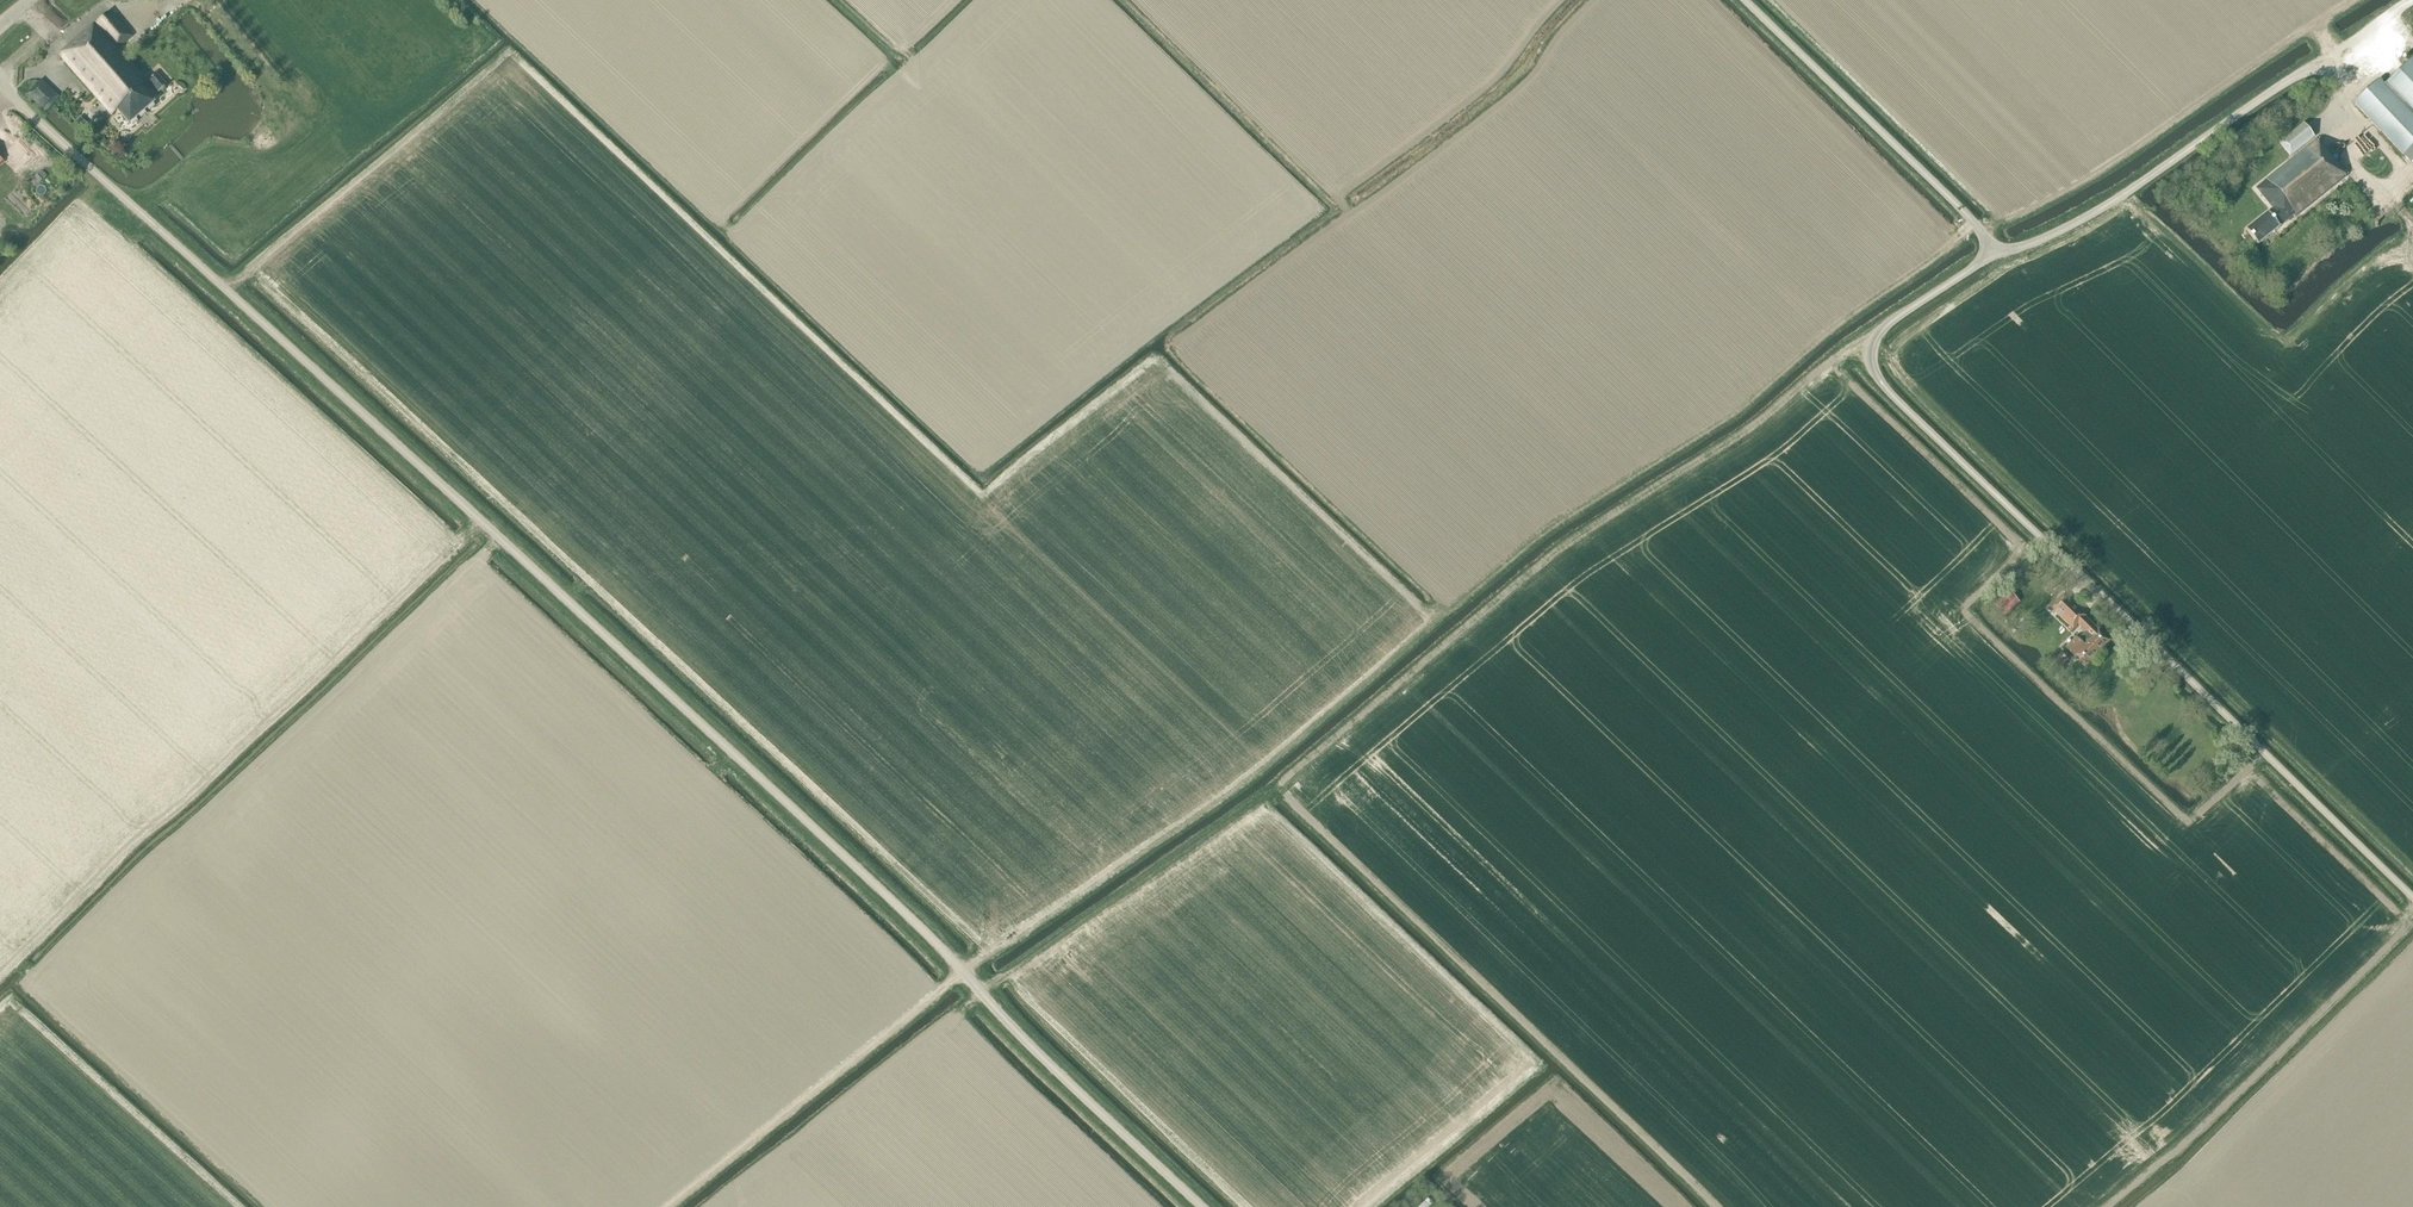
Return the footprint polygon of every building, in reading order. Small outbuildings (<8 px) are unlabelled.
[(147,83),(115,48),(129,35),(109,12),(60,55),(112,115),(117,110),(129,124),(154,102),(153,102),(159,97),(156,94),(166,86),(158,77),(156,75),(147,83)] [(2412,60),(2385,88),(2379,82),(2355,106),(2412,165),(2412,60)] [(45,113),(59,97),(41,80),(26,95),(45,113)] [(89,127),(80,117),(75,121),(84,132),(89,127)] [(2290,157),(2314,138),(2304,126),(2280,145),(2290,157)] [(2341,165),(2338,168),(2317,141),(2256,190),(2274,211),(2247,232),(2259,246),(2281,228),(2294,217),(2296,219),(2347,178),(2341,171),(2344,168),(2341,165)] [(39,182),(46,175),(42,171),(34,178),(39,182)] [(2006,615),(2019,604),(2010,592),(1996,603),(2006,615)] [(2109,641),(2085,617),(2085,616),(2063,595),(2050,608),(2072,629),(2077,624),(2085,632),(2078,639),(2076,638),(2067,648),(2085,666),(2109,641)] [(2059,669),(2068,661),(2061,653),(2051,662),(2059,669)]
